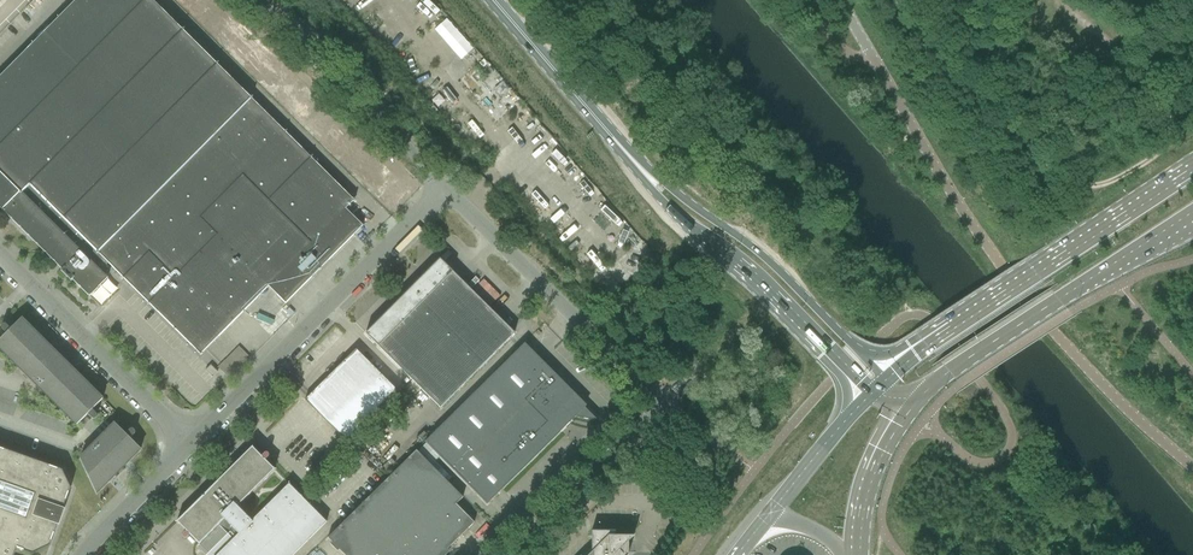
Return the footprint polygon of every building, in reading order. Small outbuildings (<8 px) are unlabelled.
[(3,210),(30,237),(37,244),(38,246),(45,253),(47,254),(54,261),(55,263),(62,269),(61,271),(71,281),(72,280),(89,296),(108,278),(99,269),(106,261),(200,355),(263,292),(268,287),(276,295),(278,297),(285,304),(285,303),(354,235),(363,226),(345,209),(354,201),(310,157),(306,161),(282,137),(286,133),(152,0),(77,0),(0,77),(0,208),(3,210)] [(371,339),(376,345),(440,409),(506,342),(514,333),(439,259),(424,275),(421,273),(417,277),(419,279),(418,281),(365,334),(371,339)] [(1176,318),(1171,312),(1166,317),(1171,323),(1176,318)] [(54,351),(21,319),(0,340),(0,349),(77,425),(103,399),(54,351)] [(596,419),(584,408),(554,377),(556,375),(524,343),(425,442),(487,505),(560,432),(558,430),(563,425),(566,427),(566,426),(568,424),(570,423),(568,421),(573,415),(576,417),(580,418),(584,419),(588,420),(592,420),(597,420),(596,419)] [(218,367),(228,378),(249,357),(239,346),(218,367)] [(356,349),(304,400),(347,443),(398,392),(356,349)] [(205,370),(212,377),(217,372),(210,365),(205,370)] [(80,459),(91,483),(96,494),(141,449),(115,424),(80,459)] [(190,535),(198,543),(197,543),(199,545),(199,544),(210,554),(293,554),(326,522),(301,497),(302,497),(300,496),(290,486),(290,485),(289,484),(251,521),(237,507),(274,470),(273,468),(273,469),(265,461),(265,460),(261,456),(261,457),(253,449),(253,448),(252,447),(213,486),(203,497),(203,496),(176,522),(178,523),(186,531),(186,532),(190,535)] [(16,548),(32,554),(50,546),(70,488),(62,471),(51,467),(0,449),(0,554),(14,554),(16,548)] [(474,523),(456,504),(463,498),(454,489),(416,451),(327,538),(344,554),(446,554),(449,551),(447,549),(474,523)] [(255,505),(259,510),(287,482),(275,470),(266,479),(269,482),(254,497),(258,502),(255,505)] [(628,552),(626,552),(626,551),(626,550),(626,549),(626,548),(625,548),(624,548),(624,547),(623,547),(623,548),(622,548),(634,536),(615,536),(615,531),(592,531),(592,554),(628,554),(628,552)]
